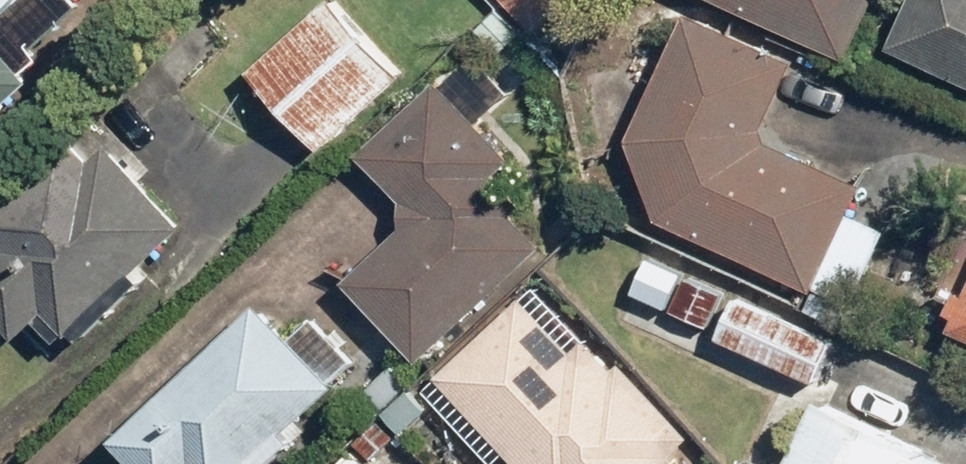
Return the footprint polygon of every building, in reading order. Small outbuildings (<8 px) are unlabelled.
[(76,42),(63,29),(93,1),(92,0),(0,0),(0,113),(76,42)] [(265,62),(338,140),(415,67),(352,0),(332,0),(265,62)] [(485,27),(519,61),(580,0),(512,0),(485,27)] [(858,48),(879,0),(748,0),(858,48)] [(896,42),(965,73),(965,0),(915,0),(896,42)] [(698,6),(641,132),(670,217),(820,285),(870,176),(771,131),(806,55),(698,6)] [(533,206),(506,177),(527,157),(449,73),(370,146),(413,193),(415,219),(354,276),(434,358),(556,245),(525,212),(533,206)] [(0,195),(0,234),(11,247),(0,256),(0,301),(29,336),(64,308),(77,325),(200,227),(123,131),(98,151),(81,130),(0,195)] [(660,254),(643,287),(721,325),(737,292),(660,254)] [(446,371),(530,463),(688,463),(679,454),(699,436),(631,359),(621,368),(593,336),(582,346),(535,292),(446,371)] [(352,386),(273,301),(127,434),(155,463),(267,463),(352,386)] [(751,302),(737,335),(823,373),(838,340),(751,302)] [(787,463),(947,463),(817,401),(787,463)]
